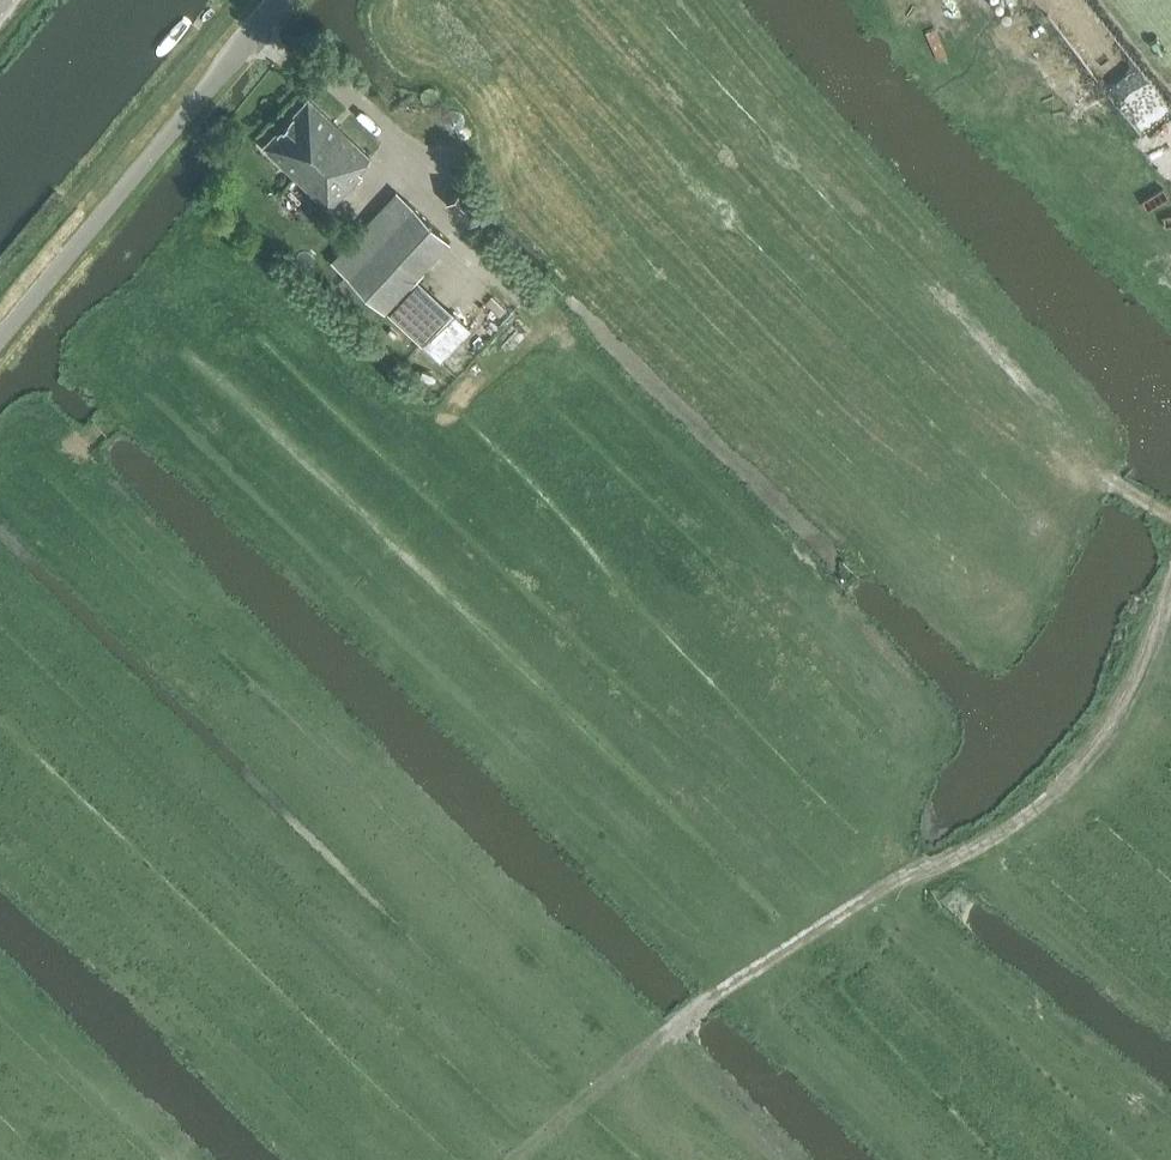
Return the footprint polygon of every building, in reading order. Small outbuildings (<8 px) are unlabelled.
[(1089,21),(1092,33),(1101,30),(1093,0),(1067,0),(1055,3),(1062,28),(1089,21)] [(360,167),(371,156),(308,96),(298,106),(263,146),(329,207),(364,171),(360,167)] [(332,261),(385,310),(449,241),(397,192),(332,261)] [(423,343),(437,356),(467,324),(454,311),(423,343)]
